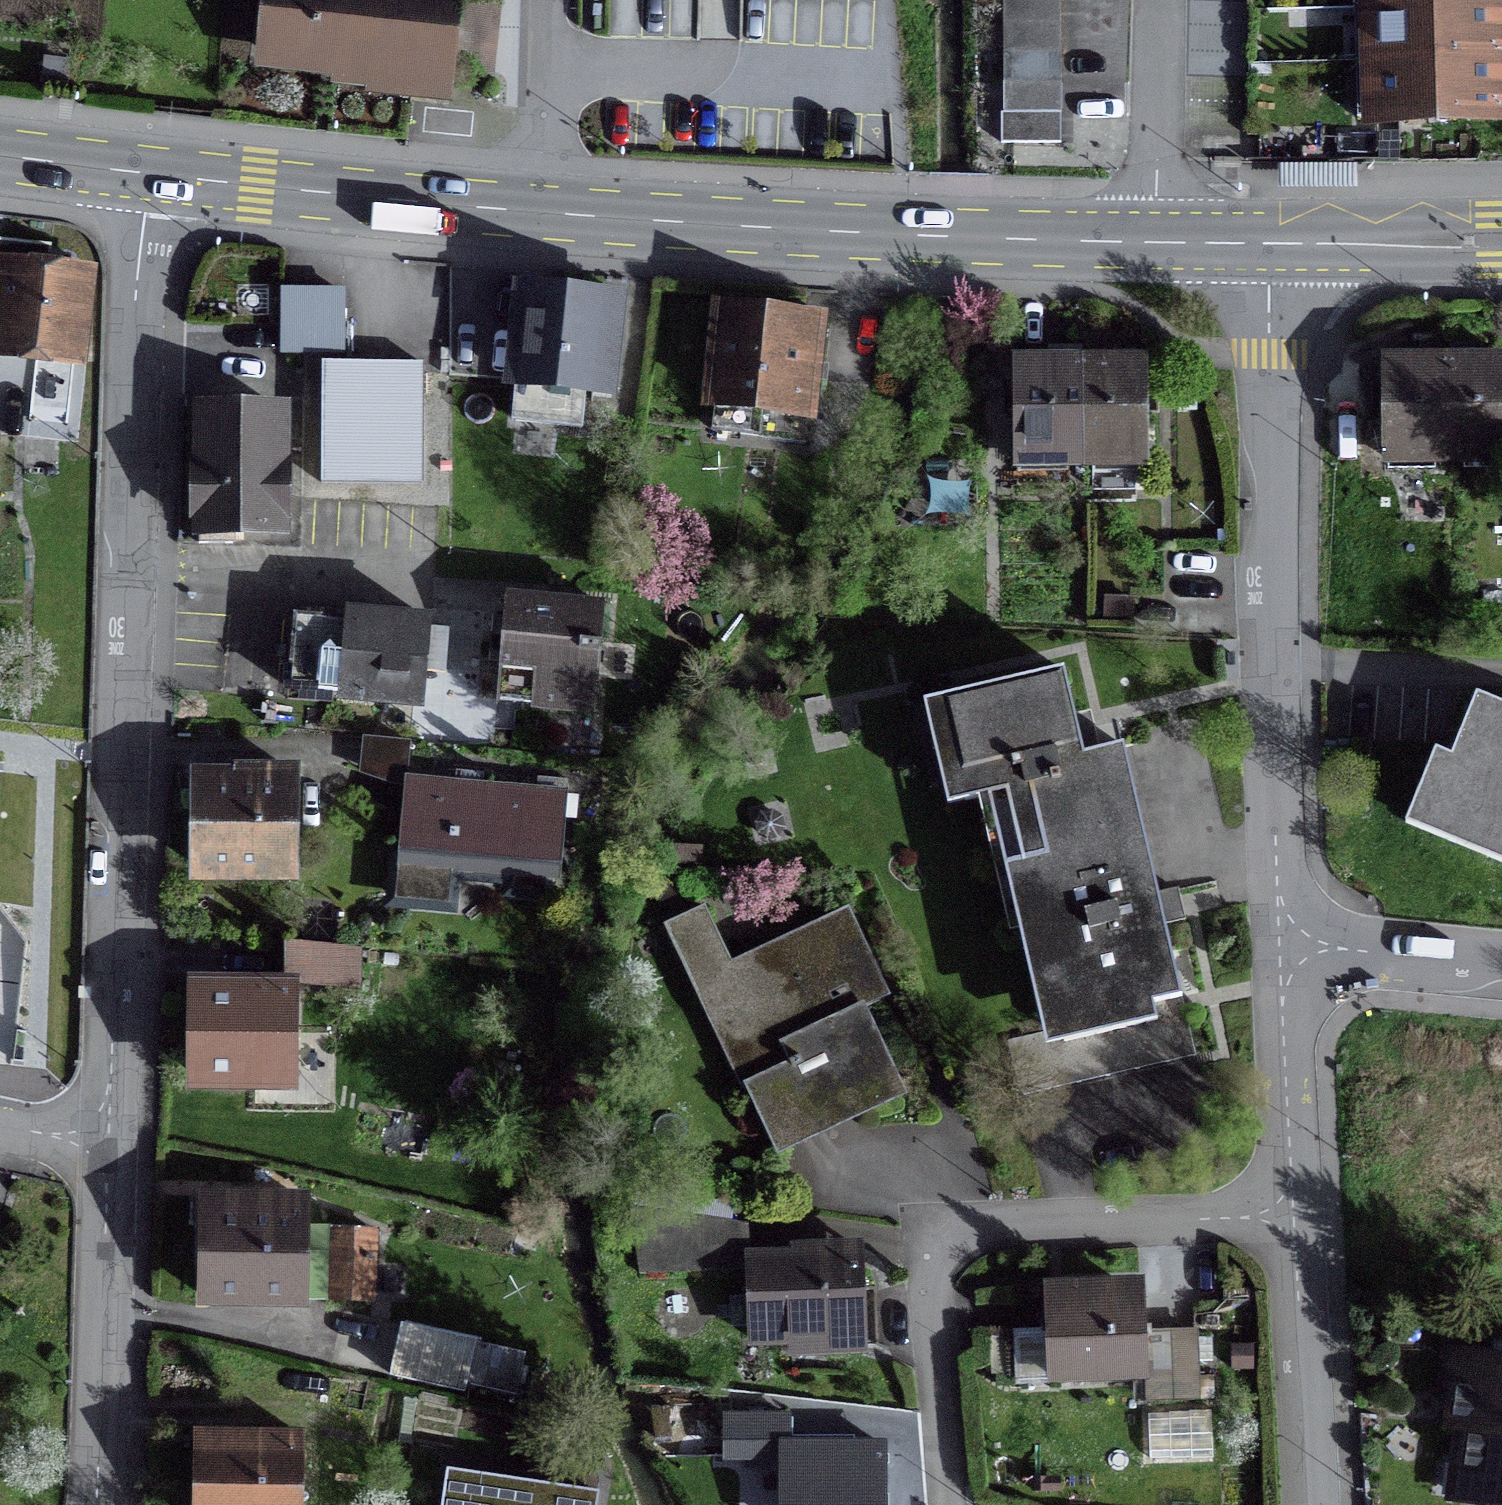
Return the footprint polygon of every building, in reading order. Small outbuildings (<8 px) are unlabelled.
[(262,57),(448,76),(456,0),(268,0),(262,57)] [(998,145),(1057,145),(1057,127),(1057,82),(1056,23),(1057,0),(998,0),(998,145)] [(1371,122),(1494,118),(1494,90),(1492,33),(1491,0),(1368,0),(1371,122)] [(0,245),(0,352),(70,360),(79,279),(65,277),(67,260),(46,258),(47,250),(0,245)] [(614,380),(621,304),(524,294),(511,422),(577,429),(581,390),(610,393),(611,380),(614,380)] [(339,356),(340,295),(280,295),(279,355),(339,356)] [(801,324),(723,314),(709,433),(755,438),(758,410),(811,416),(822,320),(803,318),(804,312),(802,312),(801,324)] [(1381,365),(1381,461),(1446,460),(1501,460),(1501,365),(1474,365),(1474,356),(1474,350),(1445,350),(1415,350),(1415,357),(1415,365),(1381,365)] [(1013,463),(1077,463),(1142,462),(1141,367),(1106,367),(1106,360),(1106,352),(1077,352),(1047,352),(1047,361),(1047,368),(1012,368),(1013,463)] [(318,486),(418,486),(419,366),(319,365),(318,486)] [(277,531),(278,414),(198,414),(197,530),(277,531)] [(502,600),(494,702),(592,711),(600,609),(502,600)] [(347,622),(291,617),(284,690),(413,702),(421,619),(418,618),(417,628),(351,622),(351,612),(348,612),(347,622)] [(961,804),(1002,794),(1082,758),(1059,673),(938,702),(961,804)] [(1473,698),(1424,817),(1501,849),(1501,710),(1473,698)] [(1120,748),(1082,758),(1002,794),(1056,1028),(1178,1000),(1120,748)] [(199,791),(196,791),(195,871),(286,872),(287,772),(234,771),(234,779),(200,779),(199,791)] [(564,798),(402,784),(392,902),(445,907),(447,874),(510,879),(509,892),(543,895),(548,842),(561,830),(564,798)] [(754,1085),(746,1088),(776,1152),(897,1095),(858,1012),(837,1021),(826,996),(870,975),(843,916),(753,958),(757,967),(709,989),(754,1085)] [(258,985),(194,985),(193,1080),(284,1081),(285,985),(354,991),(354,953),(284,946),(284,982),(258,982),(258,985)] [(1004,1043),(1017,1099),(1192,1058),(1179,1003),(1004,1043)] [(297,1203),(205,1201),(203,1300),(371,1302),(372,1231),(296,1230),(297,1203)] [(734,1237),(629,1221),(637,1276),(735,1272),(734,1237)] [(790,1254),(790,1260),(746,1262),(749,1341),(819,1339),(820,1350),(860,1348),(856,1252),(790,1254)] [(1192,1336),(1138,1339),(1137,1298),(1106,1300),(1105,1291),(1068,1293),(1069,1301),(1045,1302),(1047,1336),(1014,1337),(1015,1364),(1048,1363),(1048,1380),(1140,1376),(1144,1384),(1145,1402),(1195,1400),(1192,1336)] [(511,1359),(397,1335),(388,1375),(503,1399),(511,1359)] [(1467,1387),(1453,1385),(1447,1428),(1465,1431),(1459,1473),(1473,1474),(1469,1504),(1474,1504),(1501,1504),(1501,1362),(1472,1358),(1467,1387)] [(878,1451),(784,1451),(784,1419),(722,1419),(722,1458),(780,1458),(781,1504),(878,1504),(878,1451)] [(200,1434),(199,1504),(290,1504),(291,1434),(200,1434)] [(445,1474),(440,1504),(591,1504),(593,1496),(445,1474)]
